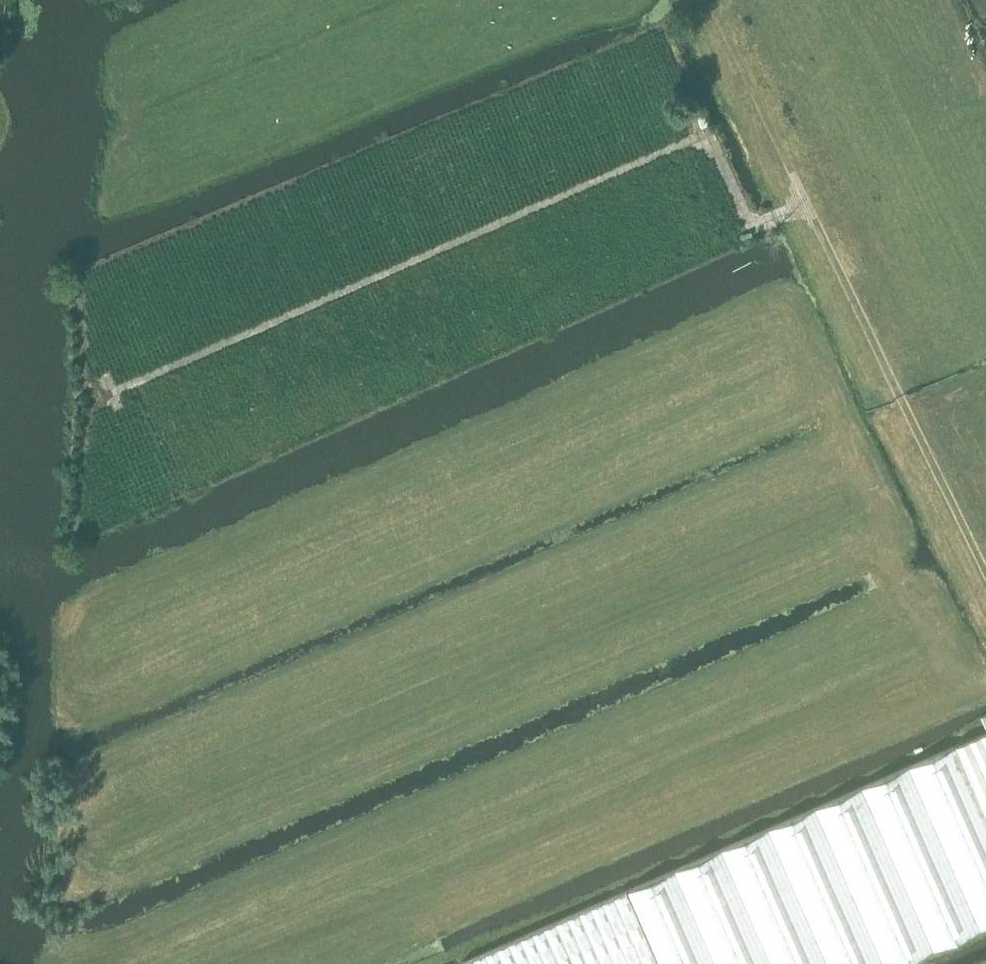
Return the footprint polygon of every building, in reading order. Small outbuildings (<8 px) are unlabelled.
[(956,745),(985,813),(985,731),(956,745)] [(956,745),(460,963),(896,963),(985,925),(985,813),(956,745)]
